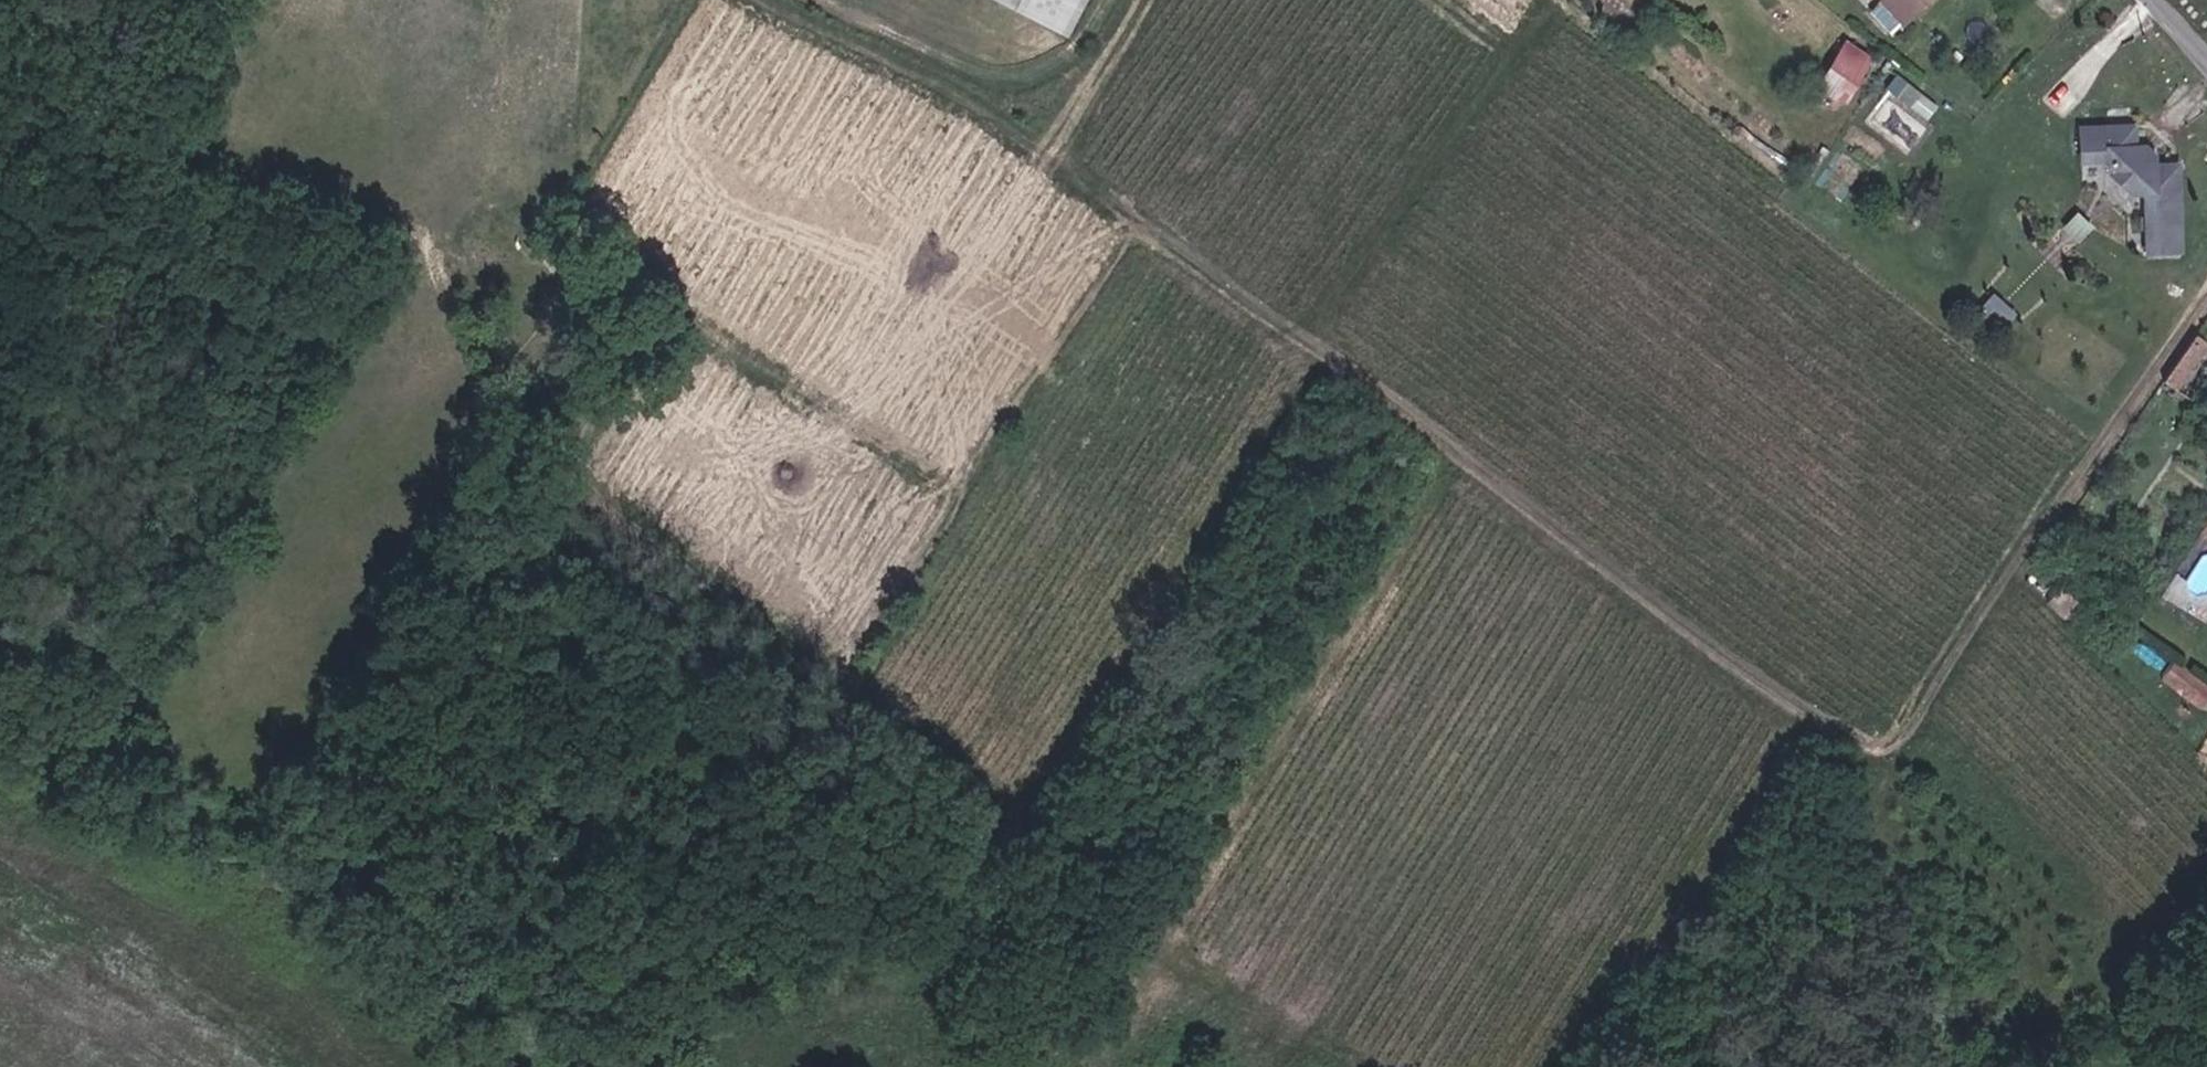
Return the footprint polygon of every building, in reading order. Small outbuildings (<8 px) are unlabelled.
[(1098,0),(1017,0),(1086,29),(1098,0)] [(1915,0),(1892,0),(1902,12),(1915,0)] [(1861,89),(1877,55),(1845,40),(1829,74),(1861,89)] [(2159,163),(2159,153),(2144,143),(2134,143),(2133,123),(2081,126),(2083,157),(2110,156),(2111,168),(2136,188),(2152,187),(2155,242),(2187,241),(2183,162),(2159,163)] [(2206,350),(2206,333),(2205,331),(2171,377),(2182,385),(2206,350)] [(2075,614),(2090,599),(2071,579),(2056,594),(2075,614)] [(2204,704),(2206,699),(2206,679),(2173,658),(2161,677),(2204,704)]
